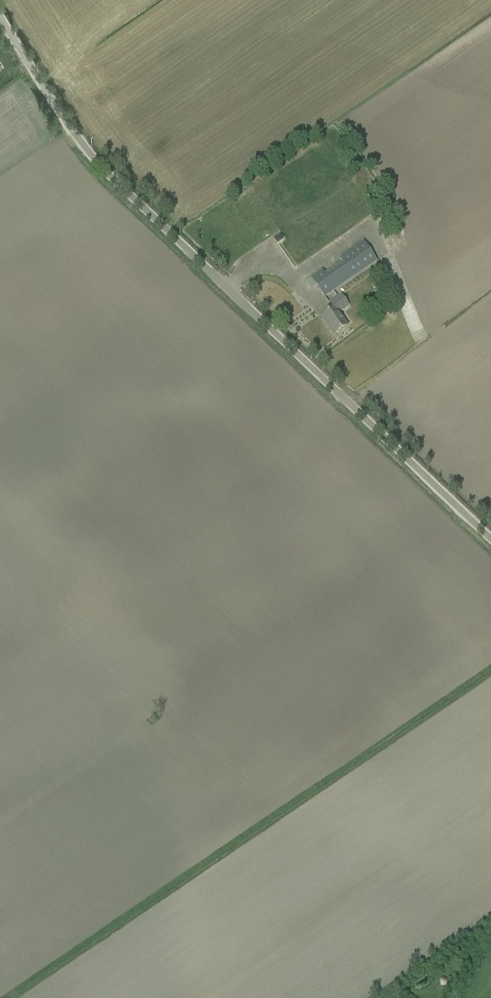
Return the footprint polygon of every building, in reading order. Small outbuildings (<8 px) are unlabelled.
[(280,235),(274,239),(277,243),(283,239),(280,235)] [(339,258),(342,263),(325,275),(321,271),(311,278),(324,298),(377,261),(363,242),(339,258)] [(338,314),(348,307),(341,296),(329,304),(333,309),(321,318),(333,336),(347,327),(338,314)]
